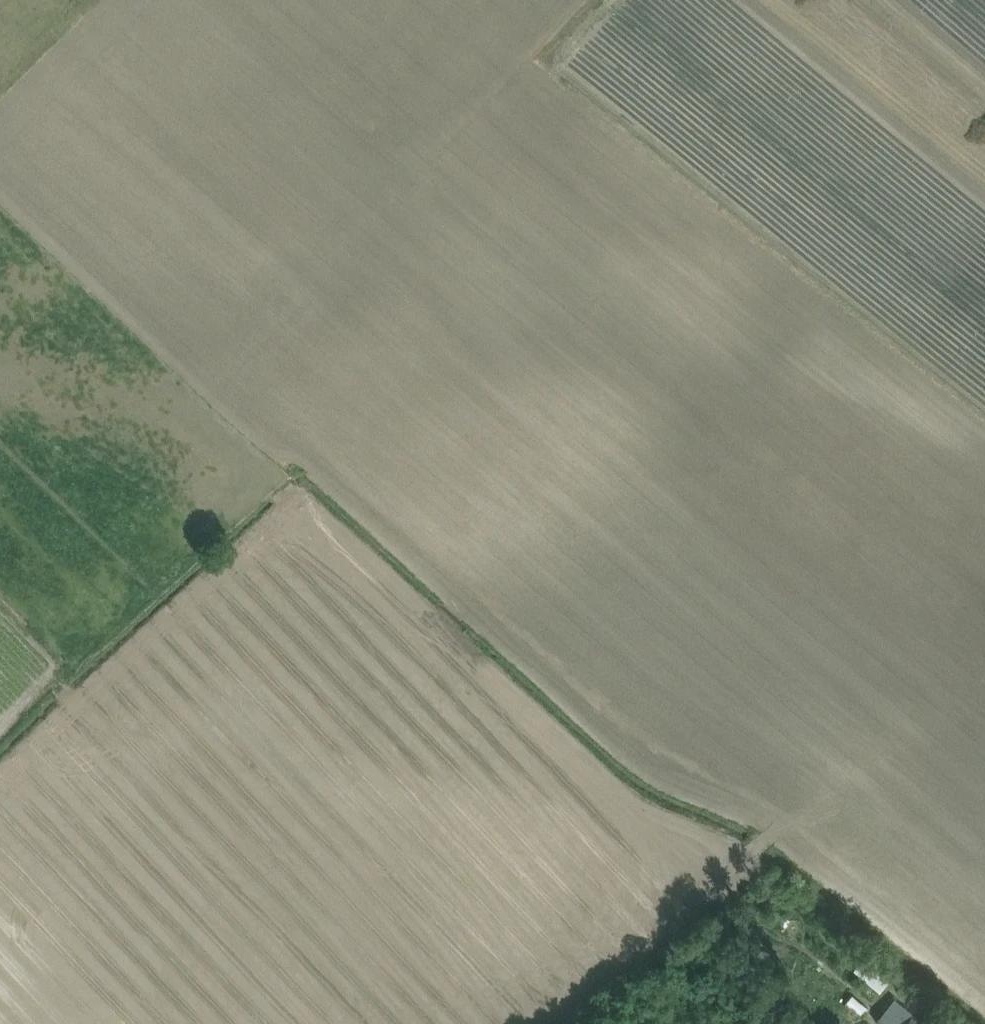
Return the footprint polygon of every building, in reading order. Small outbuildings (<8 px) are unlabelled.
[(852,994),(846,1002),(861,1014),(867,1007),(852,994)] [(893,998),(875,1019),(881,1023),(925,1023),(893,998)]
